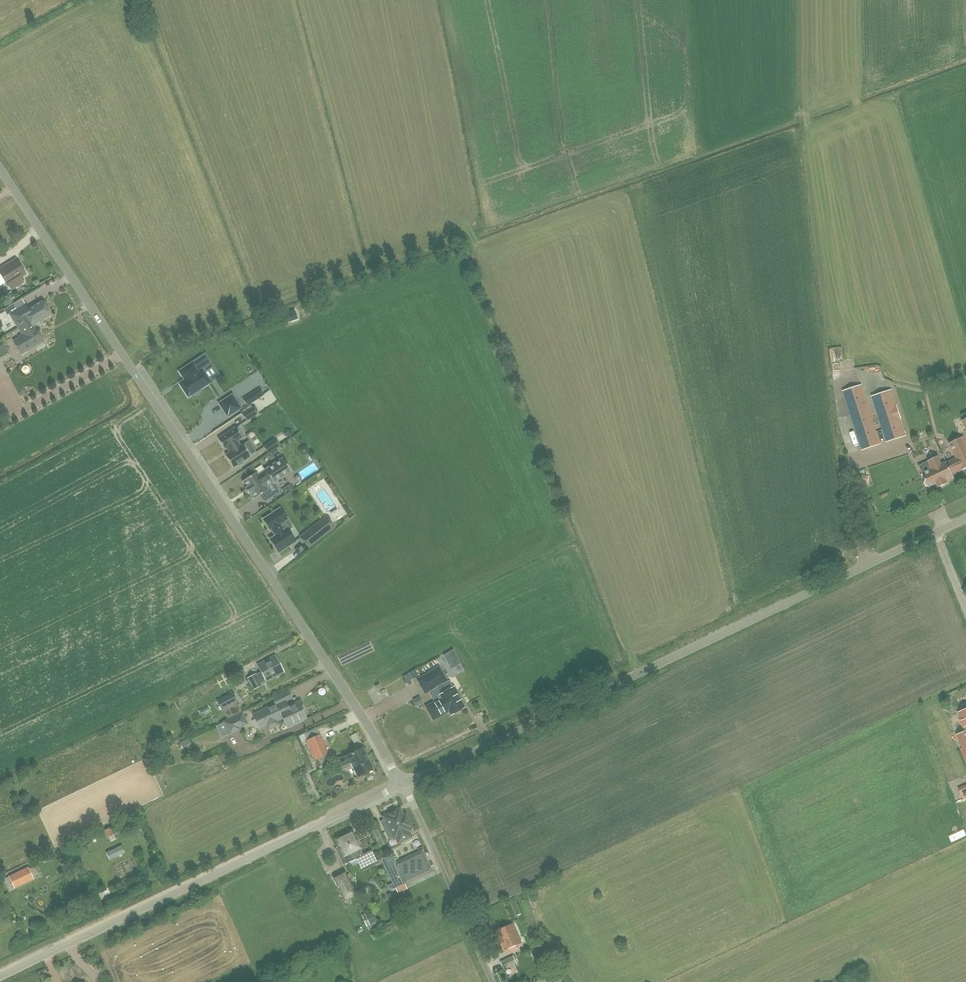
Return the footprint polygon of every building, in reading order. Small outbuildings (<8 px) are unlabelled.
[(24,270),(16,258),(0,268),(0,272),(8,285),(9,284),(12,288),(24,281),(21,276),(26,273),(24,270)] [(22,331),(34,324),(51,313),(43,300),(29,308),(26,302),(10,313),(15,321),(19,318),(23,324),(19,326),(22,331)] [(25,335),(15,341),(22,352),(44,338),(37,327),(36,327),(34,324),(22,331),(25,335)] [(189,396),(210,382),(202,369),(199,372),(193,363),(181,371),(185,377),(186,376),(188,379),(181,383),(189,396)] [(863,450),(880,444),(861,386),(844,392),(863,450)] [(250,406),(267,396),(263,389),(246,400),(250,406)] [(892,390),(872,397),(886,441),(906,435),(892,390)] [(232,396),(221,403),(229,415),(240,408),(232,396)] [(243,414),(247,421),(258,414),(253,407),(243,414)] [(241,446),(239,444),(237,441),(242,437),(236,428),(219,439),(225,449),(227,447),(231,453),(226,455),(234,467),(238,464),(239,466),(245,462),(244,461),(250,456),(243,445),(241,446)] [(938,488),(948,483),(947,482),(954,478),(952,474),(962,470),(965,468),(965,442),(963,437),(949,443),(956,458),(947,463),(947,462),(942,465),(938,456),(928,461),(931,468),(923,472),(922,471),(921,471),(925,481),(925,483),(926,486),(928,487),(936,484),(938,488)] [(279,446),(275,440),(264,447),(269,453),(279,446)] [(258,472),(257,472),(243,481),(243,482),(244,482),(247,487),(246,488),(245,488),(249,494),(250,494),(250,493),(251,493),(254,498),(255,499),(269,489),(268,489),(267,487),(274,483),(275,483),(275,482),(292,471),(283,458),(282,458),(282,459),(266,469),(265,470),(259,475),(257,473),(258,472)] [(298,472),(303,481),(323,468),(318,460),(298,472)] [(279,553),(295,542),(287,530),(285,532),(279,524),(287,519),(280,508),(263,519),(270,530),(272,530),(276,536),(270,539),(279,553)] [(309,548),(334,528),(326,518),(300,537),(309,548)] [(451,670),(461,664),(453,650),(443,656),(451,670)] [(257,664),(262,672),(257,674),(248,678),(254,690),(263,685),(262,684),(267,682),(267,683),(286,673),(276,654),(257,664)] [(236,677),(246,673),(243,667),(233,672),(236,677)] [(438,687),(443,697),(444,698),(428,707),(435,719),(451,710),(453,714),(456,713),(458,713),(462,711),(462,709),(466,707),(461,700),(463,699),(456,687),(449,691),(444,683),(448,681),(441,667),(420,679),(427,692),(438,687)] [(418,671),(407,678),(410,683),(421,676),(418,671)] [(388,688),(372,694),(376,704),(392,698),(388,688)] [(290,690),(282,694),(275,697),(278,703),(256,714),(262,727),(269,724),(270,727),(272,727),(278,724),(280,722),(278,719),(285,716),(289,726),(308,717),(304,709),(306,708),(303,701),(290,707),(286,700),(293,696),(290,690)] [(233,692),(218,700),(228,718),(242,711),(233,692)] [(211,705),(201,712),(205,717),(214,710),(211,705)] [(335,710),(306,721),(308,727),(337,715),(335,710)] [(224,734),(240,727),(249,723),(244,713),(219,725),(224,734)] [(357,743),(363,741),(360,733),(354,736),(357,743)] [(315,761),(330,754),(320,734),(306,740),(315,761)] [(162,751),(165,756),(178,750),(175,744),(162,751)] [(358,778),(375,770),(363,746),(348,754),(339,759),(343,767),(351,764),(358,778)] [(329,769),(337,763),(332,755),(324,761),(329,769)] [(313,773),(301,776),(304,791),(316,789),(313,773)] [(316,789),(309,794),(315,804),(323,800),(316,789)] [(411,837),(408,831),(410,831),(408,827),(411,826),(406,815),(403,816),(400,809),(383,817),(385,820),(380,822),(389,839),(393,837),(394,838),(396,837),(398,843),(411,837)] [(114,829),(108,831),(111,837),(117,835),(114,829)] [(338,837),(338,838),(338,839),(337,840),(340,845),(336,847),(335,849),(343,865),(356,858),(361,869),(376,862),(371,851),(362,855),(357,846),(359,845),(355,838),(354,839),(351,833),(350,833),(349,832),(347,833),(346,834),(347,834),(342,837),(342,836),(340,836),(338,837)] [(109,860),(125,853),(121,845),(106,852),(109,860)] [(405,861),(414,880),(432,872),(423,853),(421,854),(420,851),(419,852),(420,854),(405,861)] [(15,888),(34,879),(28,867),(9,876),(15,888)] [(334,879),(335,880),(344,899),(355,894),(345,873),(334,879)] [(398,895),(410,891),(408,885),(396,890),(398,895)] [(506,950),(522,942),(513,924),(497,932),(506,950)] [(505,970),(517,964),(513,955),(500,961),(505,970)]
